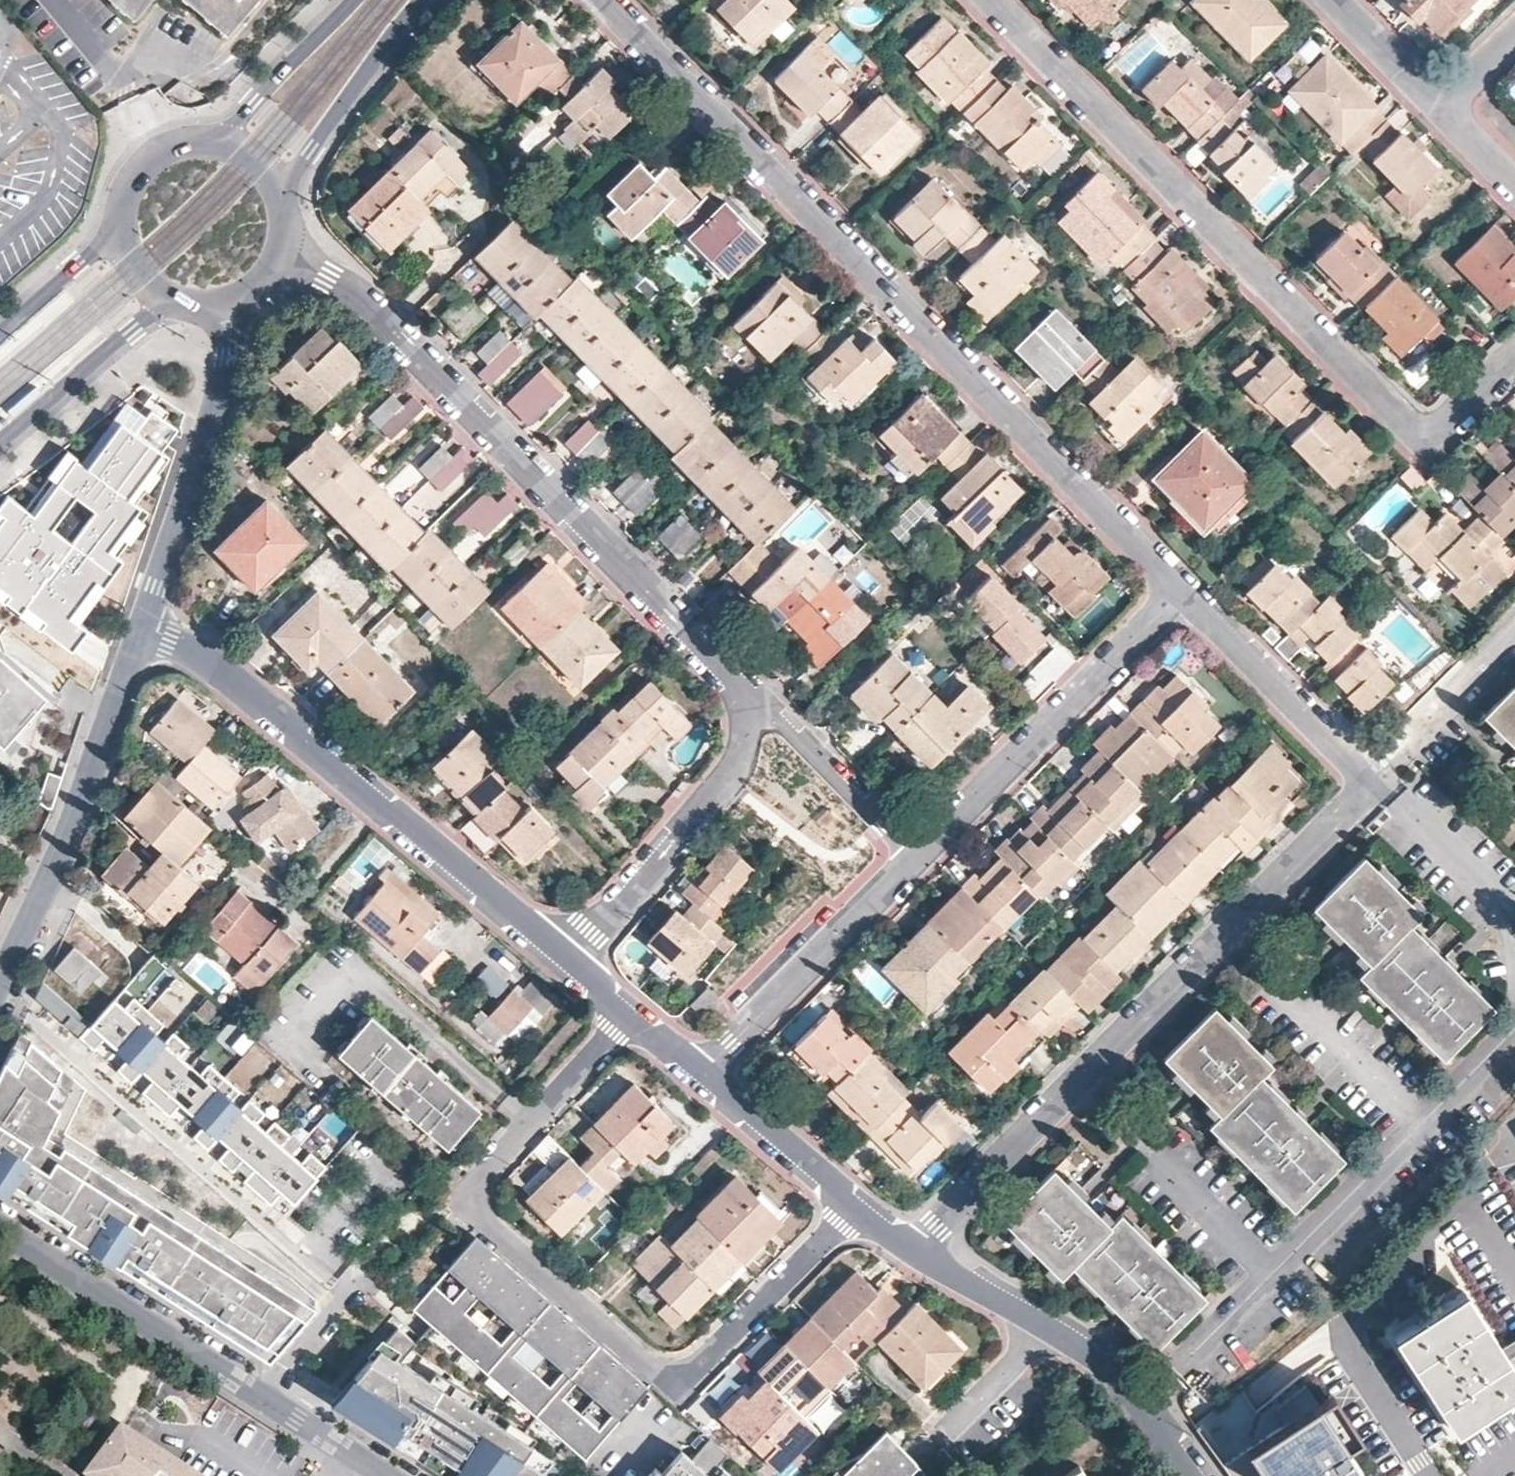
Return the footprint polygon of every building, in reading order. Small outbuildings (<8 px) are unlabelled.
[(134,17),(149,0),(114,0),(134,17)] [(226,33),(254,0),(187,0),(226,33)] [(719,8),(734,22),(753,43),(792,5),(787,0),(711,0),(719,8)] [(1094,27),(1102,20),(1106,23),(1111,24),(1115,22),(1119,19),(1120,16),(1121,13),(1120,10),(1119,7),(1117,5),(1121,0),(1069,0),(1094,27)] [(1191,0),(1196,7),(1247,58),(1284,23),(1262,0),(1192,0),(1191,0)] [(1399,2),(1411,14),(1417,19),(1422,15),(1438,31),(1470,0),(1401,0),(1399,2)] [(950,99),(962,110),(995,78),(984,66),(989,61),(967,38),(958,29),(955,31),(940,16),(905,51),(919,65),(917,69),(947,101),(950,99)] [(552,93),(574,72),(548,46),(522,19),(479,61),(516,99),(536,80),(550,95),(552,93)] [(817,36),(812,41),(830,57),(835,53),(817,36)] [(829,121),(852,99),(821,66),(830,57),(812,41),(774,78),(794,98),(810,114),(816,108),(829,121)] [(1289,90),(1351,153),(1360,144),(1384,120),(1373,109),(1375,107),(1344,75),(1325,55),(1289,90)] [(1170,109),(1199,138),(1220,118),(1224,113),(1238,100),(1215,75),(1210,80),(1189,58),(1179,67),(1171,60),(1142,89),(1157,105),(1162,101),(1170,109)] [(584,83),(574,72),(552,93),(574,116),(565,125),(580,141),(599,123),(609,135),(639,105),(625,90),(621,93),(616,89),(610,83),(614,79),(601,66),(584,83)] [(995,78),(962,110),(996,145),(1020,169),(1053,137),(1038,121),(1036,119),(1033,121),(1027,114),(1033,108),(1011,85),(1006,89),(995,78)] [(864,111),(852,99),(829,121),(855,147),(879,172),(918,133),(880,95),(864,111)] [(1036,119),(1038,121),(1042,117),(1038,113),(1033,108),(1027,114),(1033,121),(1036,119)] [(1199,138),(1197,140),(1214,158),(1225,169),(1221,172),(1244,196),(1265,177),(1263,175),(1275,164),(1246,134),(1240,139),(1220,118),(1199,138)] [(1384,120),(1360,144),(1374,158),(1372,160),(1394,183),(1387,191),(1408,214),(1431,192),(1421,181),(1435,167),(1423,155),(1398,129),(1396,131),(1384,120)] [(392,166),(427,203),(443,186),(449,192),(472,170),(431,128),(392,166)] [(1059,144),(1053,137),(1020,169),(1026,176),(1059,144)] [(1217,168),(1221,172),(1225,169),(1214,158),(1211,162),(1217,168)] [(661,206),(677,221),(698,200),(681,182),(664,165),(654,175),(639,161),(607,191),(615,200),(607,208),(632,234),(661,206)] [(389,247),(430,206),(427,203),(392,166),(357,199),(372,215),(365,222),(376,233),(389,247)] [(1311,196),(1329,182),(1320,169),(1301,183),(1311,196)] [(1147,245),(1154,238),(1139,223),(1136,226),(1113,202),(1105,194),(1112,187),(1096,171),(1066,200),(1071,206),(1059,217),(1101,260),(1113,249),(1128,264),(1147,245)] [(959,249),(981,227),(932,177),(893,216),(915,238),(912,242),(918,248),(924,254),(945,235),(948,237),(959,249)] [(1105,194),(1113,202),(1120,195),(1112,187),(1105,194)] [(698,200),(677,221),(689,233),(688,236),(725,272),(761,237),(744,219),(725,200),(718,207),(705,193),(698,200)] [(1120,195),(1113,202),(1136,226),(1139,223),(1144,218),(1126,201),(1120,195)] [(351,206),(365,222),(372,215),(357,199),(351,206)] [(536,242),(512,217),(475,252),(483,261),(500,278),(536,242)] [(1489,226),(1454,261),(1499,308),(1514,292),(1514,253),(1502,239),(1489,226)] [(994,241),(981,227),(959,249),(972,263),(960,276),(968,284),(974,291),(993,312),(1035,269),(1002,234),(994,241)] [(1349,293),(1362,307),(1365,304),(1394,276),(1364,246),(1361,249),(1343,230),(1316,256),(1337,278),(1332,282),(1337,287),(1345,296),(1349,293)] [(518,296),(554,261),(536,242),(500,278),(511,290),(518,296)] [(1159,257),(1147,245),(1128,264),(1123,269),(1135,281),(1132,285),(1148,303),(1153,298),(1178,323),(1184,329),(1213,301),(1202,291),(1188,276),(1194,270),(1170,247),(1159,257)] [(1312,261),(1332,282),(1337,278),(1316,256),(1312,261)] [(572,279),(554,261),(518,296),(523,302),(536,315),(540,310),(572,279)] [(1202,278),(1194,270),(1188,276),(1202,291),(1208,284),(1202,278)] [(781,274),(775,281),(798,304),(805,298),(793,286),(781,274)] [(595,296),(576,276),(572,279),(540,310),(552,322),(560,331),(595,296)] [(1394,276),(1365,304),(1388,326),(1407,346),(1420,333),(1426,340),(1441,324),(1394,276)] [(789,337),(803,351),(825,331),(798,304),(775,281),(733,321),(767,357),(789,337)] [(442,313),(452,324),(474,302),(463,291),(442,313)] [(986,318),(993,312),(974,291),(966,299),(986,318)] [(616,316),(595,296),(560,331),(566,337),(580,351),(616,316)] [(1169,332),(1178,323),(1153,298),(1148,303),(1145,307),(1169,332)] [(474,302),(452,324),(463,335),(476,323),(477,322),(485,313),(474,302)] [(1082,379),(1104,357),(1055,307),(1014,346),(1033,366),(1052,386),(1071,367),(1082,379)] [(640,341),(616,316),(580,351),(596,368),(604,376),(640,341)] [(312,410),(362,360),(345,343),(338,336),(335,339),(321,325),(271,374),(286,389),(290,386),(312,410)] [(860,325),(847,338),(861,352),(875,339),(867,331),(860,325)] [(1406,358),(1426,340),(1420,333),(1407,346),(1388,326),(1381,333),(1389,341),(1406,358)] [(489,361),(511,339),(500,328),(478,350),(489,361)] [(825,331),(803,351),(817,367),(810,375),(833,400),(841,392),(851,402),(895,359),(875,339),(861,352),(847,338),(840,345),(825,331)] [(489,361),(479,371),(491,382),(521,351),(511,339),(489,361)] [(664,366),(640,341),(604,376),(610,383),(628,401),(664,366)] [(1253,350),(1245,356),(1260,368),(1266,362),(1260,356),(1253,350)] [(1292,419),(1311,400),(1299,386),(1302,383),(1275,355),(1266,362),(1260,368),(1245,356),(1232,369),(1245,383),(1244,385),(1256,399),(1260,397),(1286,424),(1292,419)] [(1118,371),(1104,357),(1082,379),(1096,393),(1090,399),(1100,410),(1103,413),(1105,411),(1113,419),(1107,425),(1120,438),(1159,399),(1149,391),(1158,380),(1134,356),(1118,371)] [(687,390),(664,366),(628,401),(644,418),(651,425),(687,390)] [(507,400),(519,411),(529,402),(551,380),(539,369),(507,400)] [(529,402),(519,411),(530,423),(561,391),(551,380),(529,402)] [(1149,391),(1159,399),(1168,391),(1158,380),(1149,391)] [(36,386),(7,411),(12,416),(40,391),(36,386)] [(711,415),(687,390),(651,425),(657,431),(675,450),(708,418),(711,415)] [(370,413),(380,424),(402,403),(392,391),(370,413)] [(936,453),(946,463),(968,442),(944,417),(918,391),(878,430),(896,448),(913,466),(917,470),(936,453)] [(843,410),(851,402),(841,392),(833,400),(843,410)] [(1340,431),(1311,400),(1292,419),(1303,429),(1292,439),(1335,484),(1369,451),(1356,438),(1346,427),(1340,431)] [(402,403),(380,424),(391,435),(413,415),(402,403)] [(1115,443),(1120,438),(1107,425),(1113,419),(1105,411),(1103,413),(1100,410),(1092,419),(1104,432),(1115,443)] [(150,411),(140,426),(123,414),(90,460),(62,440),(41,470),(44,472),(27,495),(8,482),(0,493),(0,601),(72,653),(94,621),(85,614),(124,560),(114,552),(144,510),(129,500),(162,454),(153,448),(169,425),(150,411)] [(577,451),(599,429),(588,418),(566,441),(577,451)] [(732,443),(708,418),(675,450),(671,455),(690,475),(695,480),(732,443)] [(288,461),(313,488),(350,453),(329,431),(324,426),(288,461)] [(610,441),(599,429),(577,451),(588,462),(600,450),(601,449),(610,441)] [(1202,525),(1248,480),(1249,479),(1201,430),(1153,476),(1177,500),(1202,525)] [(968,442),(946,463),(959,477),(940,495),(955,511),(948,518),(972,543),(1020,497),(1016,493),(1020,488),(1004,471),(985,451),(981,455),(968,442)] [(752,464),(732,443),(695,480),(700,485),(715,500),(752,464)] [(1514,458),(1500,443),(1492,450),(1485,457),(1500,473),(1514,487),(1514,458)] [(420,465),(431,477),(452,456),(441,444),(420,465)] [(908,472),(913,466),(896,448),(890,454),(908,472)] [(313,488),(340,515),(376,480),(367,472),(350,453),(313,488)] [(452,456),(431,477),(442,488),(463,467),(452,456)] [(1397,473),(1414,491),(1425,479),(1423,476),(1408,462),(1397,473)] [(772,484),(752,464),(715,500),(730,515),(735,520),(772,484)] [(624,500),(646,478),(635,467),(613,489),(624,500)] [(1514,513),(1514,487),(1500,473),(1483,489),(1468,475),(1461,481),(1454,489),(1479,515),(1500,535),(1514,520),(1514,517),(1513,515),(1514,513)] [(657,489),(646,478),(624,500),(635,511),(647,499),(648,498),(657,489)] [(364,540),(400,506),(382,487),(376,480),(340,515),(364,540)] [(793,506),(772,484),(735,520),(741,526),(756,542),(793,506)] [(474,523),(497,501),(486,489),(463,511),(453,521),(464,533),(474,523)] [(497,501),(474,523),(485,534),(507,512),(517,503),(507,492),(497,501)] [(256,589),(306,538),(267,498),(218,549),(244,576),(256,589)] [(364,540),(389,565),(392,562),(425,531),(418,524),(400,506),(364,540)] [(901,553),(928,527),(910,508),(883,534),(901,553)] [(1486,558),(1504,539),(1500,535),(1479,515),(1468,527),(1474,535),(1467,541),(1460,534),(1441,513),(1431,524),(1416,509),(1390,535),(1407,552),(1421,539),(1437,555),(1462,580),(1454,589),(1470,605),(1501,574),(1486,558)] [(669,546),(691,524),(680,513),(658,534),(669,546)] [(1106,576),(1078,549),(1071,554),(1053,536),(1060,529),(1048,517),(1003,561),(1015,573),(1033,555),(1045,567),(1037,575),(1066,604),(1086,583),(1092,589),(1106,576)] [(702,535),(691,524),(669,546),(679,557),(692,545),(693,544),(702,535)] [(392,562),(412,583),(449,547),(435,533),(429,527),(425,531),(392,562)] [(1468,527),(1460,534),(1467,541),(1474,535),(1468,527)] [(1071,554),(1078,549),(1069,539),(1060,529),(1053,536),(1071,554)] [(1425,568),(1437,555),(1421,539),(1407,552),(1425,568)] [(778,563),(756,542),(732,565),(729,568),(750,590),(767,608),(773,604),(787,618),(829,578),(797,545),(778,563)] [(412,583),(431,603),(468,568),(461,561),(449,547),(412,583)] [(1273,561),(1289,577),(1292,574),(1297,569),(1297,563),(1292,553),(1281,547),(1276,548),(1268,556),(1273,561)] [(699,576),(710,587),(729,568),(732,565),(721,554),(699,576)] [(1290,631),(1320,601),(1292,574),(1289,577),(1273,561),(1246,588),(1263,606),(1265,603),(1271,609),(1277,615),(1277,619),(1290,631)] [(547,562),(540,568),(554,583),(561,577),(547,562)] [(431,603),(452,624),(488,589),(473,573),(468,568),(431,603)] [(526,632),(539,646),(541,645),(579,608),(578,608),(567,596),(573,590),(568,584),(561,577),(554,583),(540,568),(506,602),(531,627),(526,632)] [(868,618),(829,578),(787,618),(800,631),(808,640),(802,647),(820,666),(868,618)] [(1097,594),(1092,589),(1086,583),(1066,604),(1077,615),(1097,594)] [(329,669),(363,636),(318,590),(275,633),(291,649),(309,668),(318,658),(329,669)] [(578,608),(579,608),(586,601),(573,590),(567,596),(578,608)] [(1340,607),(1327,594),(1320,601),(1290,631),(1301,643),(1312,634),(1318,640),(1315,644),(1320,649),(1329,659),(1353,636),(1357,632),(1336,610),(1340,607)] [(500,607),(526,632),(531,627),(506,602),(500,607)] [(579,608),(541,645),(578,684),(617,647),(597,626),(579,608)] [(414,687),(363,636),(329,669),(357,698),(379,721),(414,687)] [(1329,659),(1322,666),(1336,679),(1338,676),(1347,685),(1352,689),(1349,693),(1365,709),(1391,683),(1376,666),(1379,663),(1353,636),(1329,659)] [(864,693),(896,727),(932,692),(892,650),(856,685),(864,693)] [(0,657),(0,743),(7,749),(50,701),(0,657)] [(1132,704),(1172,743),(1184,732),(1193,741),(1217,716),(1203,702),(1207,698),(1176,667),(1170,673),(1163,680),(1147,696),(1143,693),(1132,704)] [(1160,676),(1143,693),(1147,696),(1163,680),(1160,676)] [(601,720),(635,754),(641,747),(648,740),(640,732),(655,717),(663,726),(677,740),(693,723),(650,680),(619,711),(615,707),(601,720)] [(932,692),(896,727),(919,750),(931,762),(987,707),(966,685),(945,705),(932,692)] [(1485,715),(1514,745),(1514,685),(1485,715)] [(205,745),(217,731),(189,707),(178,697),(152,727),(191,760),(205,745)] [(1139,780),(1174,745),(1172,743),(1132,704),(1125,712),(1117,719),(1123,724),(1103,744),(1108,748),(1112,753),(1139,780)] [(1094,735),(1103,744),(1123,724),(1117,719),(1113,715),(1094,735)] [(655,717),(640,732),(648,740),(663,726),(655,717)] [(622,766),(635,754),(601,720),(569,751),(557,763),(578,785),(572,790),(590,807),(599,798),(606,791),(608,789),(604,784),(622,766)] [(503,787),(517,773),(471,726),(434,762),(448,776),(480,809),(503,787)] [(1214,790),(1256,831),(1264,822),(1271,816),(1262,807),(1290,778),(1276,764),(1285,756),(1266,737),(1214,790)] [(221,759),(205,745),(191,760),(179,775),(216,807),(241,777),(221,759)] [(1096,768),(1112,753),(1108,748),(1092,764),(1096,768)] [(1112,821),(1146,787),(1139,780),(1112,753),(1096,768),(1089,775),(1078,787),(1109,818),(1112,821)] [(1262,807),(1271,816),(1308,779),(1285,756),(1276,764),(1290,778),(1262,807)] [(630,774),(622,766),(604,784),(608,789),(606,791),(610,794),(630,774)] [(168,787),(178,776),(166,767),(157,778),(158,779),(168,787)] [(279,790),(267,773),(242,790),(254,807),(239,817),(255,840),(272,827),(289,851),(317,831),(305,814),(301,808),(296,812),(280,789),(279,790)] [(207,818),(168,787),(158,779),(126,817),(152,840),(166,852),(177,862),(212,822),(207,818)] [(286,785),(280,789),(296,812),(301,808),(302,808),(286,785)] [(503,834),(525,857),(538,844),(554,828),(531,803),(524,810),(503,787),(480,809),(462,825),(485,850),(503,834)] [(1076,852),(1109,818),(1078,787),(1059,806),(1049,796),(1042,803),(1034,811),(1038,815),(1076,852)] [(1248,839),(1256,831),(1214,790),(1212,788),(1177,823),(1212,857),(1232,838),(1241,846),(1248,839)] [(1003,838),(997,844),(1002,849),(1037,883),(1041,887),(1057,871),(1063,877),(1082,858),(1076,852),(1038,815),(1027,826),(1020,833),(1027,839),(1021,844),(1011,834),(1009,832),(1003,838)] [(1023,822),(1011,834),(1021,844),(1027,839),(1020,833),(1027,826),(1023,822)] [(1180,894),(1214,860),(1212,857),(1177,823),(1143,857),(1175,889),(1180,894)] [(1214,860),(1221,866),(1241,846),(1232,838),(1212,857),(1214,860)] [(695,879),(683,892),(695,902),(716,919),(727,904),(722,901),(734,887),(753,865),(726,842),(708,864),(712,869),(700,882),(695,879)] [(105,876),(109,881),(134,853),(129,848),(105,876)] [(963,877),(1004,917),(1037,883),(1002,849),(989,861),(995,867),(990,873),(983,867),(979,862),(971,870),(963,877)] [(95,896),(136,931),(148,917),(125,895),(129,892),(163,921),(198,881),(177,862),(166,852),(152,868),(134,853),(109,881),(95,896)] [(1163,901),(1175,889),(1143,857),(1138,852),(1105,886),(1115,896),(1147,927),(1158,916),(1169,906),(1163,901)] [(1493,1006),(1412,925),(1423,913),(1366,857),(1316,906),(1373,963),(1361,975),(1444,1056),(1493,1006)] [(1196,891),(1221,866),(1214,860),(1180,894),(1187,900),(1196,891)] [(989,861),(983,867),(990,873),(995,867),(989,861)] [(708,864),(695,879),(700,882),(712,869),(708,864)] [(430,918),(437,909),(389,871),(353,914),(419,968),(438,946),(420,931),(430,918)] [(969,951),(1004,917),(963,877),(955,886),(950,891),(955,896),(934,917),(969,951)] [(739,892),(734,887),(722,901),(727,904),(739,892)] [(267,915),(237,889),(205,925),(245,961),(236,972),(256,990),(298,942),(267,915)] [(1169,906),(1180,894),(1175,889),(1163,901),(1169,906)] [(929,912),(934,917),(955,896),(950,891),(929,912)] [(1141,946),(1153,934),(1147,927),(1115,896),(1080,931),(1112,963),(1120,955),(1126,948),(1135,940),(1141,946)] [(716,919),(695,902),(688,910),(683,917),(676,910),(659,930),(649,940),(687,972),(724,927),(716,919)] [(654,925),(659,930),(676,910),(671,906),(654,925)] [(955,966),(969,951),(934,917),(929,912),(916,925),(903,938),(908,943),(893,959),(915,981),(911,986),(927,1003),(959,970),(955,966)] [(974,956),(1008,922),(1004,917),(969,951),(974,956)] [(1098,976),(1112,963),(1080,931),(1077,929),(1058,948),(1065,955),(1050,969),(1078,997),(1084,1003),(1096,990),(1104,982),(1098,976)] [(887,954),(893,959),(908,943),(903,938),(887,954)] [(1133,955),(1141,946),(1135,940),(1126,948),(1133,955)] [(73,946),(53,968),(80,992),(92,978),(100,985),(108,976),(73,946)] [(1043,963),(1050,969),(1065,955),(1058,948),(1043,963)] [(883,959),(911,986),(915,981),(893,959),(887,954),(883,959)] [(490,959),(476,971),(494,992),(508,980),(490,959)] [(1073,1003),(1078,997),(1050,969),(1043,963),(1041,960),(1007,994),(1036,1023),(1059,1000),(1067,1008),(1073,1003)] [(1104,982),(1118,969),(1112,963),(1098,976),(1104,982)] [(532,976),(518,993),(532,1006),(541,1013),(555,998),(532,976)] [(35,997),(64,1022),(75,1009),(43,981),(35,997)] [(526,1012),(532,1006),(518,993),(514,988),(488,1014),(508,1032),(526,1012)] [(992,1010),(1007,994),(1001,988),(986,1004),(992,1010)] [(1036,1039),(1044,1031),(1036,1023),(1007,994),(992,1010),(986,1004),(947,1043),(986,1082),(1000,1069),(994,1063),(1019,1038),(1029,1047),(1036,1039)] [(134,997),(125,1007),(114,998),(92,1024),(75,1009),(64,1022),(95,1050),(106,1037),(129,1057),(118,1070),(132,1083),(143,1070),(154,1079),(143,1092),(170,1116),(181,1104),(204,1124),(193,1136),(208,1149),(219,1137),(229,1146),(218,1158),(233,1171),(244,1159),(255,1168),(244,1180),(271,1205),(282,1192),(294,1203),(327,1166),(310,1152),(301,1162),(282,1145),(291,1135),(275,1121),(266,1131),(257,1123),(266,1113),(250,1099),(241,1109),(232,1101),(241,1091),(209,1063),(200,1073),(181,1056),(190,1046),(174,1032),(165,1042),(156,1034),(165,1024),(134,997)] [(1036,1023),(1044,1031),(1067,1008),(1059,1000),(1036,1023)] [(831,1001),(826,1007),(848,1029),(854,1023),(831,1001)] [(1343,1157),(1262,1075),(1273,1063),(1216,1006),(1167,1055),(1222,1114),(1212,1124),(1294,1206),(1343,1157)] [(508,1032),(488,1014),(482,1008),(481,1007),(469,1019),(497,1045),(508,1032)] [(870,1044),(873,1041),(854,1023),(848,1029),(826,1007),(825,1007),(797,1035),(824,1062),(817,1069),(831,1083),(839,1075),(870,1044)] [(480,1104),(436,1066),(430,1073),(412,1056),(417,1049),(372,1011),(340,1048),(448,1140),(480,1104)] [(536,1021),(526,1012),(508,1032),(518,1042),(536,1021)] [(216,1037),(242,1051),(252,1033),(226,1019),(216,1037)] [(13,1044),(24,1054),(31,1040),(20,1030),(13,1044)] [(805,1057),(817,1069),(824,1062),(797,1035),(790,1043),(805,1057)] [(1003,1072),(1029,1047),(1019,1038),(994,1063),(1000,1069),(1003,1072)] [(258,1353),(266,1344),(278,1351),(306,1318),(295,1311),(305,1300),(255,1267),(247,1280),(232,1270),(240,1258),(174,1215),(166,1228),(151,1218),(158,1206),(64,1145),(59,1152),(44,1142),(47,1135),(67,1092),(57,1082),(63,1069),(31,1040),(24,1054),(13,1044),(0,1072),(0,1187),(258,1353)] [(885,1060),(870,1044),(839,1075),(858,1094),(851,1101),(873,1123),(904,1091),(879,1066),(885,1060)] [(430,1073),(436,1066),(417,1049),(412,1056),(430,1073)] [(74,1078),(63,1069),(57,1082),(67,1092),(74,1078)] [(858,1094),(839,1075),(831,1083),(840,1092),(850,1102),(851,1101),(858,1094)] [(628,1155),(631,1158),(644,1143),(670,1117),(630,1078),(600,1112),(592,1121),(620,1147),(628,1155)] [(916,1099),(906,1090),(904,1091),(873,1123),(869,1126),(870,1127),(879,1136),(885,1130),(914,1158),(962,1110),(938,1087),(920,1105),(915,1100),(916,1099)] [(869,1126),(873,1123),(851,1101),(850,1102),(847,1105),(869,1127),(869,1126)] [(143,1127),(122,1108),(115,1116),(136,1134),(143,1127)] [(677,1123),(670,1117),(644,1143),(652,1150),(677,1123)] [(607,1162),(620,1147),(592,1121),(580,1135),(593,1148),(588,1152),(578,1163),(602,1186),(606,1190),(620,1176),(615,1170),(607,1162)] [(182,1135),(177,1130),(172,1136),(177,1141),(182,1135)] [(947,1137),(943,1133),(931,1146),(936,1150),(947,1137)] [(615,1170),(628,1155),(620,1147),(607,1162),(615,1170)] [(559,1231),(602,1186),(578,1163),(567,1152),(549,1171),(525,1198),(559,1231)] [(1204,1296),(1122,1214),(1109,1226),(1054,1168),(1005,1217),(1061,1274),(1072,1263),(1098,1289),(1155,1346),(1204,1296)] [(695,1215),(737,1256),(757,1236),(753,1232),(772,1212),(752,1193),(731,1172),(693,1213),(695,1215)] [(737,1256),(744,1262),(787,1216),(782,1211),(757,1187),(752,1193),(772,1212),(753,1232),(757,1236),(737,1256)] [(174,1215),(158,1206),(151,1218),(166,1228),(174,1215)] [(731,1263),(737,1256),(695,1215),(667,1244),(704,1280),(715,1268),(721,1274),(731,1263)] [(477,1234),(472,1240),(485,1251),(490,1245),(477,1234)] [(691,1305),(710,1285),(704,1280),(667,1244),(657,1234),(630,1263),(650,1283),(666,1297),(655,1309),(673,1325),(691,1305)] [(435,1283),(414,1307),(439,1329),(484,1278),(471,1267),(485,1251),(472,1240),(453,1262),(464,1271),(462,1274),(461,1275),(461,1277),(467,1282),(453,1299),(435,1283)] [(510,1273),(515,1267),(490,1245),(485,1251),(471,1267),(484,1278),(496,1289),(510,1273)] [(255,1267),(240,1258),(232,1270),(247,1280),(255,1267)] [(283,1271),(311,1298),(321,1287),(294,1260),(283,1271)] [(453,1262),(449,1267),(461,1277),(461,1275),(462,1274),(464,1271),(453,1262)] [(538,1288),(515,1267),(510,1273),(522,1283),(534,1293),(538,1288)] [(704,1280),(710,1285),(721,1274),(715,1268),(704,1280)] [(858,1326),(873,1340),(877,1336),(883,1330),(905,1307),(887,1292),(883,1295),(874,1287),(855,1268),(811,1314),(840,1343),(858,1326)] [(522,1283),(510,1273),(496,1289),(484,1278),(439,1329),(464,1350),(484,1326),(467,1311),(481,1294),(485,1298),(488,1299),(490,1298),(492,1296),(503,1305),(522,1283)] [(534,1293),(522,1283),(503,1305),(513,1314),(511,1317),(511,1319),(511,1321),(516,1325),(502,1342),(484,1326),(464,1350),(488,1371),(533,1320),(520,1309),(534,1293)] [(650,1314),(655,1309),(666,1297),(650,1283),(634,1299),(650,1314)] [(879,1283),(874,1287),(883,1295),(887,1292),(883,1287),(879,1283)] [(564,1310),(538,1288),(534,1293),(520,1309),(533,1320),(545,1331),(559,1316),(564,1310)] [(1454,1436),(1496,1410),(1514,1398),(1514,1376),(1464,1294),(1392,1339),(1454,1436)] [(488,1299),(485,1298),(498,1310),(503,1305),(492,1296),(490,1298),(488,1299)] [(905,1307),(883,1330),(899,1344),(893,1350),(918,1375),(941,1353),(947,1358),(959,1344),(937,1323),(913,1299),(905,1307)] [(306,1318),(315,1307),(305,1300),(295,1311),(306,1318)] [(498,1310),(511,1321),(511,1319),(511,1317),(513,1314),(503,1305),(498,1310)] [(587,1331),(564,1310),(559,1316),(571,1326),(583,1336),(587,1331)] [(783,1341),(826,1383),(852,1355),(840,1343),(811,1314),(801,1324),(806,1329),(800,1335),(792,1332),(783,1341)] [(545,1331),(533,1320),(488,1371),(513,1393),(534,1369),(516,1353),(530,1337),(534,1341),(537,1342),(540,1341),(541,1339),(552,1348),(571,1326),(559,1316),(545,1331)] [(797,1328),(792,1332),(800,1335),(806,1329),(801,1324),(797,1328)] [(332,1401),(450,1475),(537,1475),(553,1457),(533,1444),(505,1426),(473,1406),(430,1378),(400,1359),(416,1341),(398,1325),(332,1401)] [(583,1336),(571,1326),(552,1348),(562,1357),(560,1360),(560,1363),(561,1364),(565,1368),(551,1384),(534,1369),(513,1393),(537,1414),(582,1363),(569,1352),(583,1336)] [(852,1355),(855,1358),(873,1340),(858,1326),(840,1343),(852,1355)] [(883,1330),(877,1336),(893,1350),(899,1344),(883,1330)] [(613,1353),(587,1331),(583,1336),(569,1352),(582,1363),(595,1374),(608,1358),(613,1353)] [(548,1353),(552,1348),(541,1339),(540,1341),(537,1342),(534,1341),(548,1353)] [(825,1386),(826,1383),(783,1341),(775,1349),(781,1353),(775,1360),(769,1355),(757,1368),(766,1377),(801,1411),(825,1386)] [(266,1344),(258,1353),(269,1360),(278,1351),(266,1344)] [(562,1357),(552,1348),(548,1353),(561,1364),(560,1363),(560,1360),(562,1357)] [(772,1353),(769,1355),(775,1360),(781,1353),(775,1349),(772,1353)] [(637,1373),(613,1353),(608,1358),(620,1369),(632,1379),(637,1373)] [(925,1381),(947,1358),(941,1353),(918,1375),(925,1381)] [(855,1358),(852,1355),(826,1383),(834,1391),(836,1393),(862,1365),(855,1358)] [(595,1374),(582,1363),(537,1414),(562,1435),(583,1412),(565,1396),(579,1380),(583,1384),(587,1384),(589,1383),(591,1381),(601,1390),(620,1369),(608,1358),(595,1374)] [(632,1379),(620,1369),(601,1390),(611,1400),(610,1401),(609,1403),(609,1406),(615,1411),(600,1427),(583,1412),(562,1435),(587,1457),(632,1406),(618,1395),(632,1379)] [(435,1371),(430,1378),(473,1406),(477,1398),(435,1371)] [(632,1406),(650,1385),(637,1373),(632,1379),(618,1395),(632,1406)] [(783,1449),(811,1421),(809,1419),(801,1411),(766,1377),(760,1384),(754,1389),(749,1386),(719,1415),(736,1431),(738,1428),(763,1451),(775,1441),(781,1447),(783,1449)] [(587,1384),(583,1384),(597,1395),(601,1390),(591,1381),(589,1383),(587,1384)] [(715,1412),(719,1415),(749,1386),(745,1381),(715,1412)] [(809,1419),(834,1391),(826,1383),(825,1386),(801,1411),(809,1419)] [(1249,1431),(1273,1469),(1275,1472),(1317,1446),(1337,1475),(1378,1475),(1347,1428),(1320,1385),(1249,1431)] [(611,1400),(601,1390),(597,1395),(609,1406),(609,1403),(610,1401),(611,1400)] [(509,1419),(505,1426),(533,1444),(538,1437),(509,1419)] [(791,1455),(818,1428),(811,1421),(783,1449),(791,1455)] [(882,1438),(890,1432),(886,1428),(871,1439),(882,1438)] [(121,1430),(87,1475),(192,1475),(121,1430)] [(890,1432),(882,1438),(871,1439),(862,1450),(861,1454),(855,1454),(851,1455),(846,1457),(842,1459),(838,1462),(831,1474),(835,1475),(915,1475),(926,1466),(915,1456),(890,1432)] [(720,1463),(730,1451),(713,1435),(697,1453),(689,1463),(677,1475),(735,1475),(720,1463)] [(770,1457),(781,1447),(775,1441),(763,1451),(770,1457)] [(689,1463),(679,1454),(659,1475),(677,1475),(689,1463)] [(766,1475),(787,1475),(796,1465),(783,1455),(766,1475)] [(1078,1464),(1060,1475),(1086,1475),(1078,1464)]
